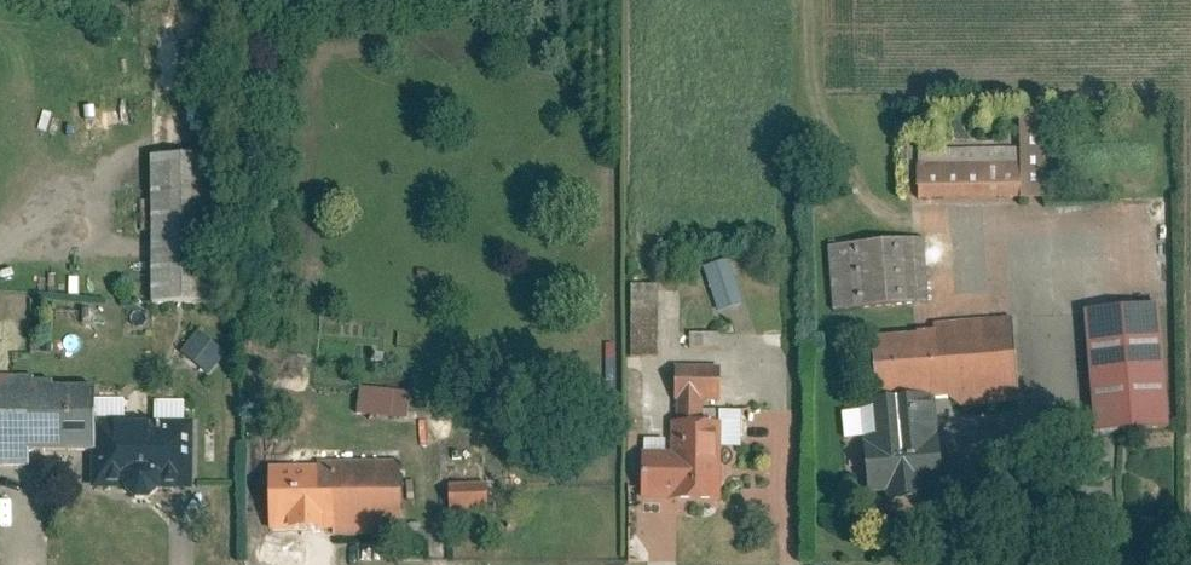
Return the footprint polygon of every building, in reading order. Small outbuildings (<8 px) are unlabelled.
[(1051,100),(1027,101),(1030,198),(1054,197),(1051,100)] [(1023,144),(924,147),(926,200),(1024,197),(1023,144)] [(218,152),(156,152),(157,299),(218,299),(218,152)] [(926,238),(833,245),(838,311),(931,305),(926,238)] [(736,256),(710,265),(725,310),(751,301),(736,256)] [(666,286),(639,286),(637,347),(664,348),(666,286)] [(1163,301),(1093,307),(1104,432),(1173,426),(1163,301)] [(1026,397),(1017,318),(939,326),(940,333),(883,339),(889,398),(964,390),(965,404),(1026,397)] [(230,354),(203,329),(185,349),(212,373),(230,354)] [(720,348),(720,334),(692,334),(692,348),(720,348)] [(728,401),(727,366),(682,367),(683,402),(711,402),(728,401)] [(105,384),(60,384),(60,378),(0,377),(0,467),(42,467),(42,453),(104,453),(104,419),(105,384)] [(419,393),(370,387),(367,418),(416,424),(419,393)] [(942,396),(868,404),(877,494),(900,492),(901,498),(935,494),(935,488),(952,486),(942,396)] [(711,420),(711,402),(683,402),(683,420),(711,420)] [(104,486),(196,487),(197,419),(104,419),(104,453),(104,486)] [(711,420),(683,420),(683,445),(653,446),(654,497),(730,496),(728,419),(711,420)] [(398,463),(270,464),(270,526),(398,525),(398,463)] [(497,486),(457,487),(457,511),(498,510),(497,486)]
